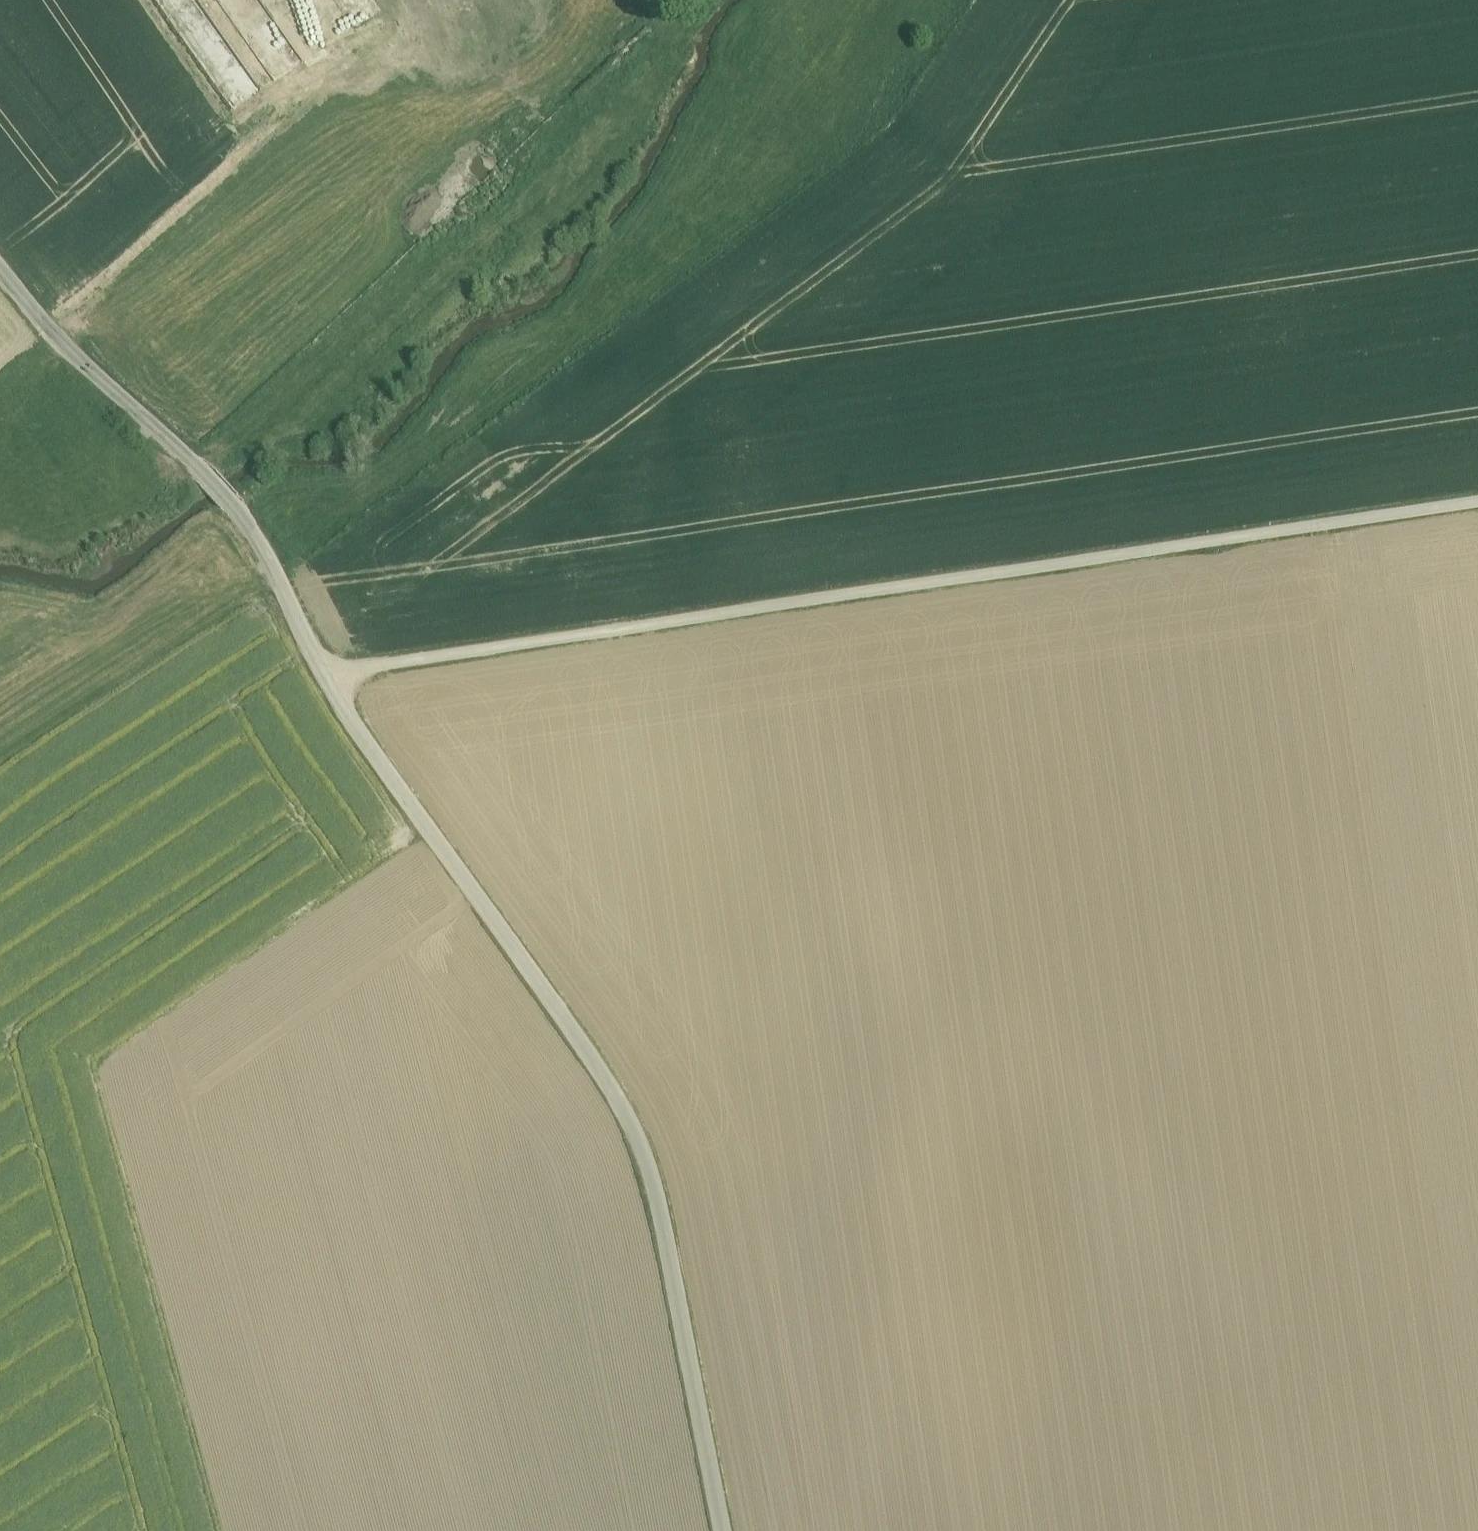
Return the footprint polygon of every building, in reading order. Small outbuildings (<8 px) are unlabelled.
[(258,5),(234,24),(278,79),(302,60),(258,5)]
